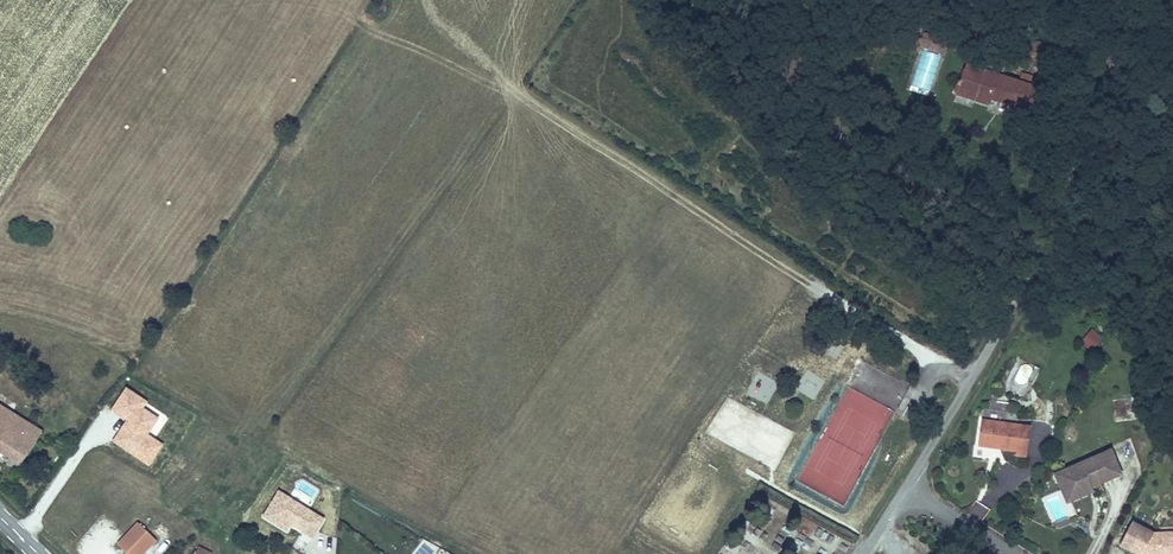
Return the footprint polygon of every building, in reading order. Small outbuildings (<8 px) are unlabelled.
[(937,38),(924,34),(922,42),(917,41),(914,52),(918,53),(920,46),(933,50),(937,38)] [(947,41),(937,38),(933,50),(944,53),(947,41)] [(1022,78),(1038,82),(1040,72),(1037,51),(1024,54),(1024,70),(1022,78)] [(1016,101),(1032,105),(1038,82),(1022,78),(1002,72),(1001,78),(987,74),(988,69),(970,64),(962,94),(992,102),(994,95),(1016,101)] [(1032,105),(1016,101),(1014,106),(1035,112),(1043,83),(1038,82),(1032,105)] [(1102,339),(1092,331),(1082,343),(1092,351),(1102,339)] [(1117,400),(1118,408),(1129,408),(1129,399),(1117,400)] [(24,436),(30,426),(0,406),(0,421),(24,436)] [(986,412),(985,422),(1004,424),(1006,414),(986,412)] [(20,466),(42,434),(30,426),(24,436),(0,421),(0,452),(20,466)] [(985,422),(982,422),(979,448),(1013,452),(1012,457),(1027,459),(1031,428),(1004,424),(985,422)] [(1063,471),(1076,501),(1094,493),(1093,490),(1123,477),(1112,450),(1063,471)] [(1067,505),(1076,501),(1063,471),(1054,475),(1067,505)] [(1134,553),(1172,553),(1172,533),(1153,534),(1133,523),(1121,547),(1134,553)] [(157,542),(138,524),(117,545),(126,553),(145,553),(157,542)]
